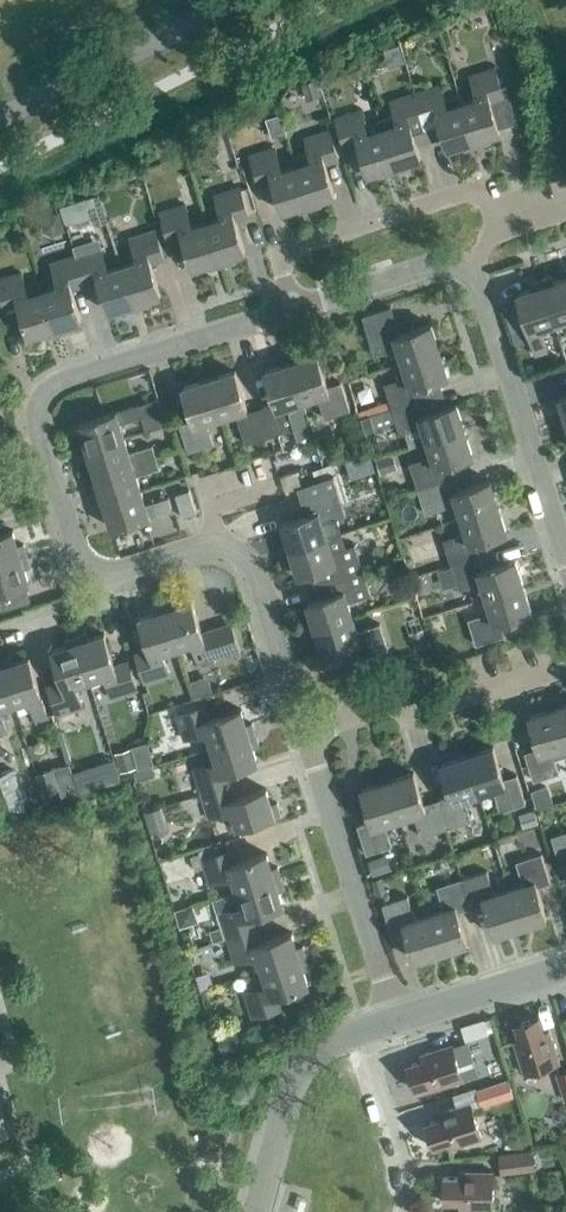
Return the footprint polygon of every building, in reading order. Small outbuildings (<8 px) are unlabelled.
[(461,104),(475,149),(486,145),(484,138),(500,133),(490,101),(503,97),(494,68),(469,76),(476,99),(461,104)] [(475,149),(461,104),(447,108),(440,86),(414,94),(429,141),(442,136),(447,150),(463,145),(465,152),(475,149)] [(416,145),(429,141),(414,94),(390,102),(397,124),(382,129),(396,174),(407,170),(405,163),(420,158),(416,145)] [(396,174),(382,129),(368,133),(361,111),(336,119),(345,147),(358,143),(368,175),(384,170),(386,177),(396,174)] [(295,166),(309,211),(321,207),(319,200),(334,195),(324,163),(338,159),(328,130),(303,138),(311,162),(295,166)] [(309,211),(295,166),(282,171),(275,148),(249,156),(258,185),(272,180),(282,212),(298,207),(300,214),(309,211)] [(205,223),(219,267),(231,263),(229,257),(245,252),(234,220),(248,216),(239,187),(214,196),(221,218),(205,223)] [(219,267),(205,223),(191,227),(184,205),(159,213),(168,241),(182,237),(192,269),(208,264),(210,270),(219,267)] [(122,267),(136,311),(147,307),(144,300),(160,295),(150,264),(164,259),(155,231),(130,239),(138,262),(122,267)] [(136,311),(122,267),(108,271),(101,248),(75,256),(84,285),(97,281),(107,312),(124,307),(126,314),(136,311)] [(71,289),(84,285),(75,256),(51,264),(58,287),(43,292),(56,336),(67,332),(65,325),(81,320),(71,289)] [(43,292),(29,296),(21,273),(0,280),(0,293),(5,310),(18,306),(28,337),(44,332),(46,339),(56,336),(43,292)] [(553,283),(551,276),(539,280),(554,324),(565,321),(565,279),(553,283)] [(540,329),(554,324),(539,280),(530,283),(532,290),(516,295),(536,356),(547,352),(540,329)] [(402,362),(439,350),(431,324),(399,335),(391,307),(362,316),(374,354),(397,347),(402,362)] [(402,362),(393,365),(397,379),(383,383),(391,409),(420,400),(416,387),(448,377),(439,350),(402,362)] [(302,402),(303,402),(317,397),(324,420),(350,412),(341,383),(327,387),(317,355),(290,364),(302,402)] [(313,434),(303,402),(302,402),(290,364),(264,372),(274,403),(260,408),(269,437),(296,429),(299,439),(313,434)] [(269,437),(260,408),(248,412),(235,371),(207,380),(219,418),(235,413),(245,445),(269,437)] [(206,422),(219,418),(207,380),(182,388),(192,419),(178,423),(188,453),(213,445),(206,422)] [(565,424),(565,396),(559,398),(564,413),(556,416),(560,426),(565,424)] [(158,399),(145,403),(153,428),(166,424),(158,399)] [(427,442),(464,430),(456,404),(424,414),(420,400),(391,409),(399,433),(422,426),(427,442)] [(87,450),(123,438),(119,424),(142,416),(138,405),(79,424),(87,450)] [(371,416),(360,419),(364,433),(375,429),(371,416)] [(416,489),(455,477),(450,464),(473,457),(464,430),(427,442),(431,456),(408,463),(416,489)] [(95,476),(155,457),(151,446),(128,453),(123,438),(87,450),(95,476)] [(380,474),(398,469),(393,454),(376,459),(380,474)] [(103,502),(140,490),(135,475),(158,468),(155,457),(95,476),(103,502)] [(460,519),(498,507),(490,481),(459,491),(455,477),(416,489),(424,513),(455,504),(460,519)] [(281,524),(290,550),(326,538),(341,533),(337,519),(345,517),(333,478),(297,489),(306,516),(281,524)] [(140,490),(103,502),(112,529),(172,509),(168,497),(145,505),(140,490)] [(450,565),(480,556),(475,543),(507,533),(498,507),(460,519),(464,532),(441,539),(450,565)] [(28,554),(24,544),(17,546),(13,531),(0,534),(0,563),(28,554)] [(314,585),(362,570),(354,545),(331,553),(326,538),(290,550),(298,576),(310,573),(314,585)] [(28,554),(0,563),(0,607),(1,607),(2,611),(31,602),(26,584),(29,583),(24,568),(31,566),(28,554)] [(485,598),(524,586),(515,560),(484,570),(480,556),(450,565),(457,589),(480,582),(485,598)] [(315,629),(351,617),(347,603),(370,595),(362,570),(314,585),(318,599),(307,603),(315,629)] [(524,586),(485,598),(489,612),(467,619),(475,644),(504,635),(501,623),(532,613),(524,586)] [(162,603),(176,648),(191,644),(198,667),(237,655),(229,625),(202,634),(192,602),(176,607),(173,600),(162,603)] [(162,653),(176,648),(162,603),(152,607),(154,613),(139,618),(149,650),(135,654),(144,684),(169,676),(162,653)] [(351,617),(315,629),(323,656),(355,645),(360,660),(387,651),(379,624),(356,632),(351,617)] [(414,651),(430,645),(425,628),(409,633),(414,651)] [(75,636),(89,681),(104,676),(112,699),(137,690),(128,662),(114,666),(104,634),(88,639),(86,633),(75,636)] [(75,685),(89,681),(75,636),(65,639),(67,646),(51,651),(61,683),(48,687),(57,716),(82,708),(75,685)] [(14,705),(29,700),(36,722),(48,719),(29,658),(13,663),(11,656),(0,660),(0,662),(14,705)] [(14,705),(0,662),(0,709),(14,705)] [(565,746),(565,705),(554,709),(565,746)] [(212,747),(256,733),(253,724),(246,726),(241,710),(209,720),(205,707),(177,716),(184,740),(207,733),(212,747)] [(552,751),(565,746),(554,709),(528,717),(538,749),(524,753),(533,781),(559,773),(552,751)] [(201,794),(230,785),(226,773),(257,763),(253,747),(260,745),(256,733),(212,747),(202,750),(207,766),(194,770),(201,794)] [(152,741),(118,747),(122,768),(156,762),(152,741)] [(466,757),(477,794),(492,789),(499,812),(525,804),(516,775),(503,780),(493,748),(466,757)] [(463,798),(477,794),(466,757),(440,765),(450,797),(436,801),(445,829),(471,821),(463,798)] [(24,802),(14,769),(0,773),(0,809),(24,802)] [(37,773),(43,795),(59,791),(53,769),(37,773)] [(445,829),(436,801),(423,805),(413,773),(386,782),(398,819),(413,814),(420,837),(445,829)] [(384,823),(398,819),(386,782),(361,790),(371,821),(357,825),(366,854),(391,846),(384,823)] [(230,785),(201,794),(210,820),(223,816),(227,827),(232,830),(281,814),(278,804),(271,806),(266,789),(235,799),(230,785)] [(160,808),(145,814),(151,834),(167,829),(160,808)] [(538,825),(534,810),(518,815),(523,829),(538,825)] [(551,837),(560,865),(565,863),(565,832),(551,837)] [(237,891),(281,877),(278,868),(271,870),(266,854),(234,864),(227,842),(198,852),(199,854),(190,857),(195,871),(205,868),(210,885),(232,878),(237,891)] [(508,890),(520,927),(547,919),(537,887),(550,883),(541,854),(516,862),(523,885),(508,890)] [(391,870),(387,855),(367,861),(371,876),(391,870)] [(520,927),(508,890),(493,894),(486,872),(461,880),(470,908),(484,904),(494,935),(520,927)] [(227,938),(255,929),(251,917),(283,906),(279,893),(278,890),(284,888),(281,877),(237,891),(229,893),(234,909),(219,914),(227,938)] [(458,912),(470,908),(461,880),(436,887),(444,910),(428,915),(441,952),(468,944),(458,912)] [(441,952),(428,915),(414,919),(407,897),(382,904),(391,933),(404,929),(414,961),(441,952)] [(262,971),(306,957),(303,947),(296,949),(291,933),(259,943),(255,929),(227,938),(235,964),(258,957),(262,971)] [(306,957),(262,971),(254,973),(258,989),(244,993),(253,1018),(281,1009),(276,996),(308,986),(303,970),(310,968),(306,957)] [(543,1033),(539,1017),(514,1025),(519,1041),(514,1043),(524,1075),(560,1063),(549,1031),(543,1033)] [(465,1041),(489,1034),(484,1020),(461,1027),(465,1041)] [(422,1061),(406,1066),(414,1090),(429,1085),(431,1091),(463,1081),(463,1080),(475,1076),(465,1042),(452,1046),(452,1045),(420,1055),(422,1061)] [(565,1102),(565,1070),(557,1072),(565,1102)] [(491,1086),(495,1100),(511,1095),(507,1081),(491,1086)] [(450,1149),(482,1139),(471,1103),(438,1113),(440,1119),(424,1124),(432,1148),(448,1143),(450,1149)] [(503,1175),(537,1170),(534,1150),(501,1154),(503,1175)] [(493,1210),(493,1172),(459,1172),(459,1178),(443,1178),(443,1203),(459,1203),(459,1209),(493,1210)]
